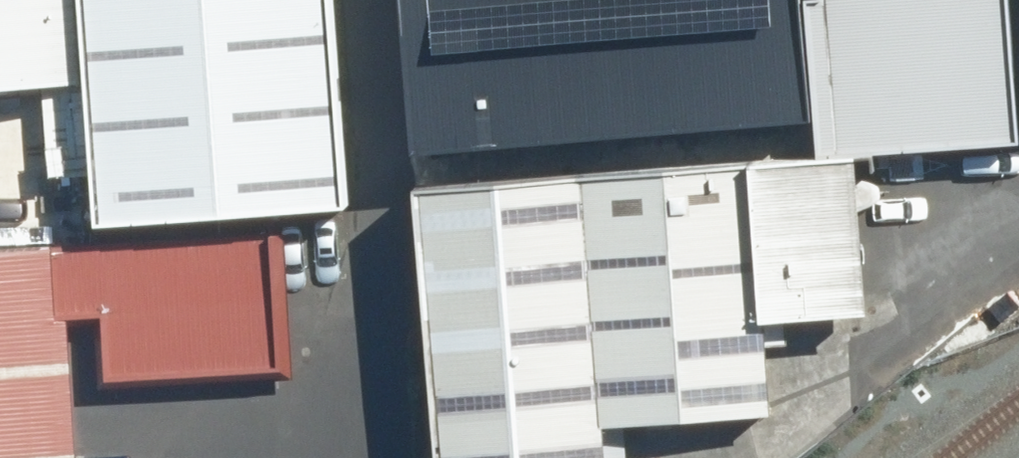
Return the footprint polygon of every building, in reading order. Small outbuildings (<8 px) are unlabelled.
[(74,31),(71,0),(0,0),(0,37),(74,31)] [(345,200),(331,0),(88,0),(102,216),(345,200)] [(399,131),(551,119),(542,0),(389,0),(399,131)] [(979,0),(796,0),(805,134),(986,123),(979,0)] [(792,100),(714,107),(728,283),(806,277),(792,100)] [(714,107),(551,119),(574,403),(736,390),(728,283),(714,107)] [(551,119),(398,131),(424,457),(577,457),(574,403),(551,119)] [(0,194),(0,457),(75,457),(54,190),(0,194)]
